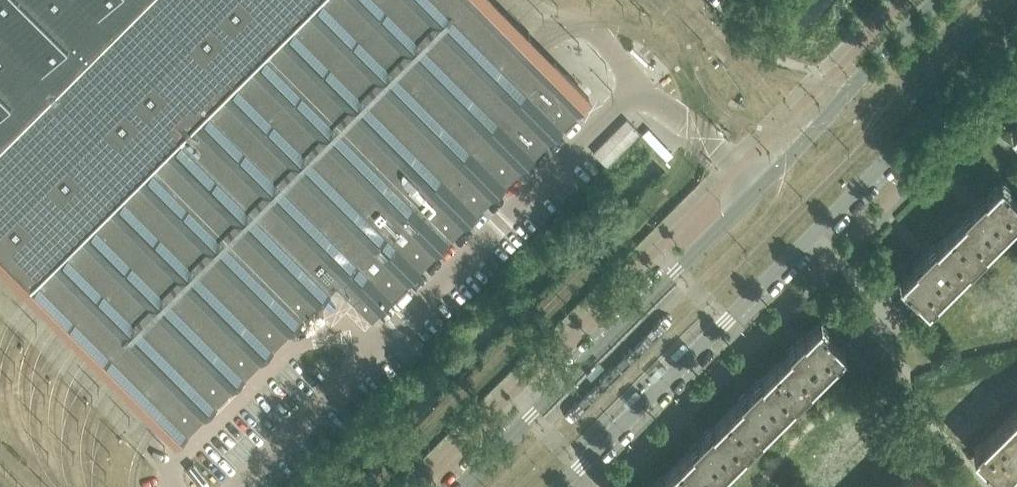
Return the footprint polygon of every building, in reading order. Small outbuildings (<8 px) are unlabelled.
[(483,0),(0,0),(0,255),(29,284),(181,436),(182,435),(208,408),(209,408),(211,407),(210,406),(237,380),(238,380),(239,379),(239,378),(266,351),(266,352),(267,350),(294,323),(296,322),(295,322),(322,295),(323,295),(324,294),(324,293),(332,285),(337,280),(371,314),(384,301),(385,301),(386,300),(386,299),(413,272),(413,273),(415,271),(414,271),(441,244),(442,244),(443,243),(469,216),(470,216),(471,215),(471,214),(498,188),(500,187),(499,186),(526,159),(527,160),(528,158),(527,158),(554,131),(555,131),(556,130),(583,103),(585,102),(584,101),(589,96),(555,62),(550,67),(483,0)] [(1016,217),(1016,198),(1014,196),(1015,195),(1001,181),(1000,180),(978,201),(977,202),(969,209),(970,210),(949,231),(976,257),(1016,217)] [(927,306),(976,257),(949,231),(930,250),(929,250),(928,250),(921,258),(900,280),(901,281),(915,295),(915,294),(927,306)] [(836,340),(855,320),(845,310),(825,329),(836,340)] [(844,349),(865,330),(855,320),(836,340),(844,349)] [(802,392),(835,358),(844,349),(836,340),(825,329),(819,323),(821,322),(819,321),(804,336),(803,336),(795,344),(775,365),(802,392)] [(802,392),(775,365),(755,385),(754,384),(747,392),(746,392),(747,393),(726,413),(753,440),(802,392)] [(973,453),(974,453),(992,473),(998,478),(998,479),(999,480),(1016,462),(1016,409),(973,453)] [(726,413),(706,433),(697,441),(698,442),(678,462),(703,486),(706,486),(753,440),(726,413)] [(992,473),(974,453),(970,458),(988,477),(992,473)] [(678,462),(663,476),(658,482),(657,481),(651,486),(703,486),(678,462)]
